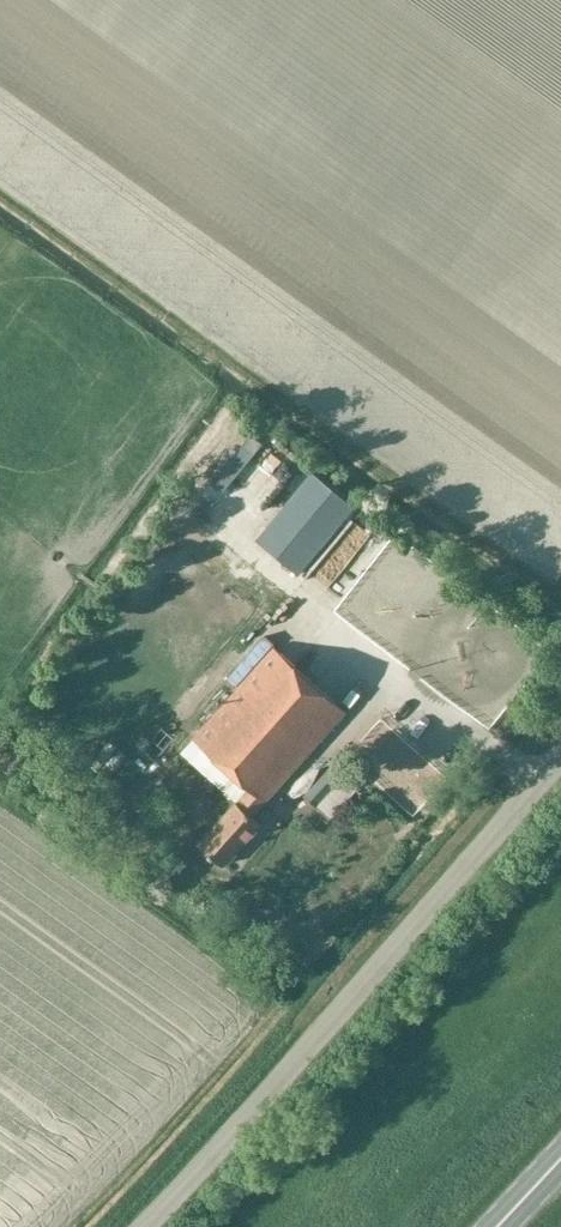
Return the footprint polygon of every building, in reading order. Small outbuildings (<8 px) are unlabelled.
[(311,473),(256,540),(298,574),(352,506),(311,473)] [(276,653),(185,756),(220,787),(231,776),(246,789),(196,845),(225,871),(265,827),(256,819),(347,717),(276,653)] [(347,770),(315,805),(329,818),(361,783),(347,770)]
